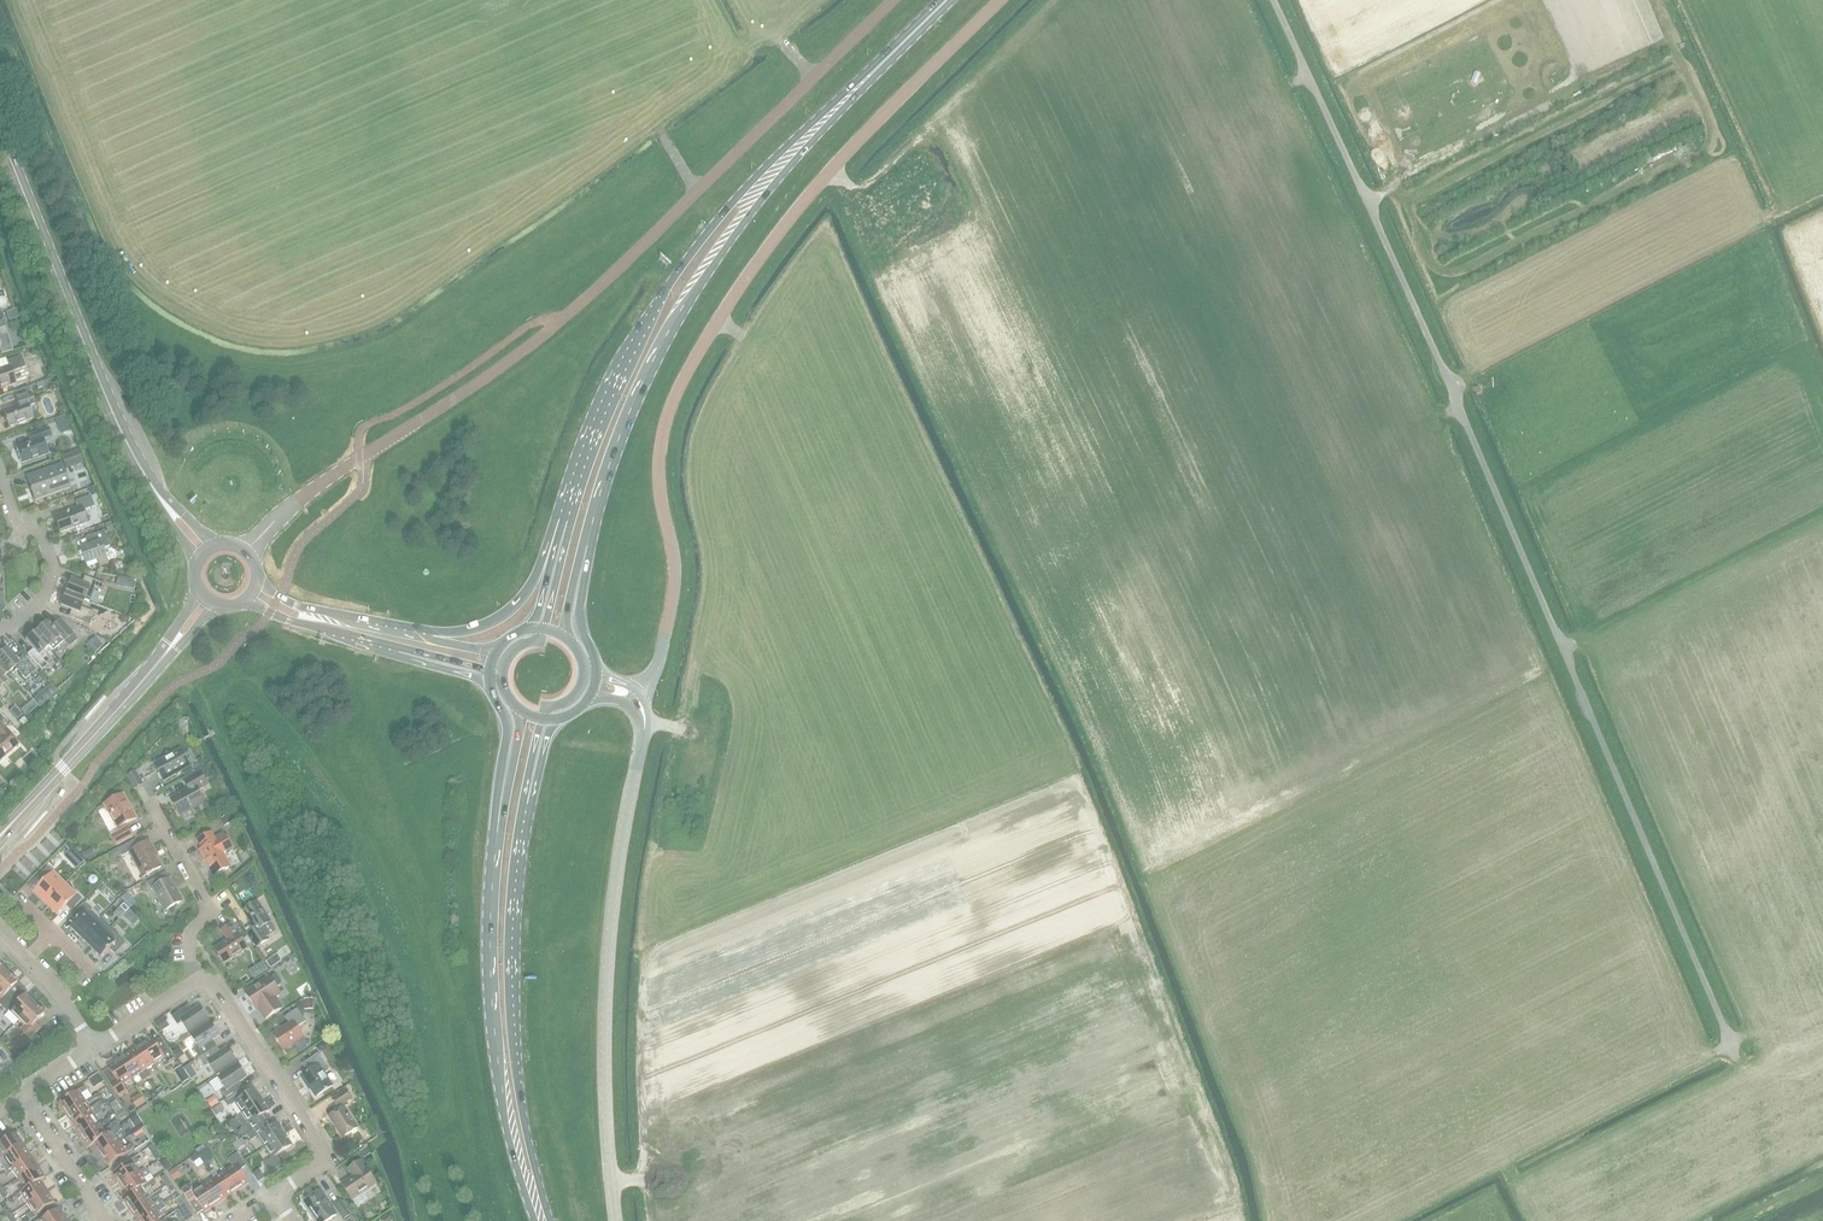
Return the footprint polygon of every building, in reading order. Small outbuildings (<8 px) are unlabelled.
[(16,307),(6,311),(9,319),(19,316),(16,307)] [(9,343),(7,334),(2,320),(0,321),(0,346),(9,343)] [(15,383),(11,372),(25,367),(21,355),(6,360),(8,366),(0,369),(0,388),(15,383)] [(40,362),(30,366),(33,374),(43,370),(40,362)] [(49,378),(36,383),(38,388),(50,383),(49,378)] [(28,408),(34,405),(30,393),(16,398),(18,405),(3,411),(6,419),(6,418),(9,426),(32,418),(28,408)] [(28,435),(31,442),(15,447),(21,463),(47,454),(42,439),(51,436),(48,428),(28,435)] [(61,457),(64,465),(73,462),(74,464),(82,462),(78,451),(61,457)] [(26,476),(35,499),(68,487),(60,464),(26,476)] [(95,485),(87,488),(88,492),(90,492),(91,496),(99,493),(95,485)] [(77,508),(54,516),(60,532),(87,523),(82,510),(94,506),(90,495),(75,501),(77,508)] [(111,521),(104,524),(107,532),(114,530),(111,521)] [(107,563),(102,548),(109,546),(103,530),(89,536),(91,543),(79,548),(85,563),(97,559),(99,566),(107,563)] [(70,579),(65,592),(84,599),(89,601),(92,594),(94,588),(70,579)] [(96,589),(102,591),(105,584),(99,582),(96,589)] [(84,599),(65,592),(60,605),(74,611),(71,618),(89,625),(94,612),(81,607),(84,599)] [(124,614),(122,618),(124,622),(128,624),(130,617),(124,614)] [(47,622),(36,631),(49,646),(53,650),(59,644),(63,641),(68,648),(77,640),(60,620),(52,627),(47,622)] [(49,646),(36,631),(25,640),(35,651),(29,656),(27,654),(42,671),(48,665),(44,661),(42,659),(46,655),(42,651),(49,646)] [(96,637),(86,646),(93,654),(103,645),(96,637)] [(0,654),(0,663),(8,672),(14,667),(24,678),(34,669),(22,654),(16,660),(6,648),(0,654)] [(1,697),(7,692),(2,686),(6,682),(2,678),(8,672),(0,663),(0,696),(1,697)] [(40,692),(32,699),(38,707),(47,699),(40,692)] [(15,707),(10,711),(16,719),(21,715),(15,707)] [(24,717),(19,721),(23,726),(28,721),(24,717)] [(17,744),(6,731),(7,731),(0,723),(0,759),(17,744)] [(156,763),(166,780),(191,766),(181,749),(173,754),(166,752),(165,758),(156,763)] [(22,759),(28,766),(36,759),(30,752),(22,759)] [(207,765),(201,769),(205,777),(212,773),(207,765)] [(182,771),(185,776),(194,772),(191,766),(182,771)] [(128,776),(135,789),(143,784),(136,772),(128,776)] [(171,799),(180,816),(205,802),(198,790),(207,785),(201,773),(185,782),(189,789),(171,799)] [(104,805),(119,832),(112,836),(117,845),(132,836),(127,827),(125,828),(124,825),(137,818),(131,808),(130,809),(127,805),(129,804),(124,794),(104,805)] [(228,814),(220,818),(224,825),(232,821),(228,814)] [(223,853),(233,847),(226,836),(217,842),(212,833),(198,840),(203,849),(200,851),(202,856),(204,855),(206,859),(205,860),(214,876),(231,867),(223,853)] [(154,853),(155,852),(149,841),(140,846),(136,839),(118,849),(122,856),(130,852),(143,877),(147,875),(148,876),(150,874),(149,874),(162,867),(154,853)] [(84,853),(89,861),(96,857),(92,848),(84,853)] [(78,856),(70,863),(76,869),(84,862),(78,856)] [(42,883),(33,892),(45,903),(65,883),(48,867),(37,878),(42,883)] [(160,901),(159,904),(162,905),(165,910),(182,901),(170,879),(158,885),(155,879),(147,883),(151,890),(153,889),(160,901)] [(65,883),(45,903),(57,915),(66,906),(71,911),(82,901),(65,883)] [(118,884),(115,889),(121,892),(124,887),(118,884)] [(121,898),(125,903),(131,898),(126,893),(121,898)] [(258,902),(243,911),(255,928),(248,933),(257,947),(269,939),(262,928),(271,922),(258,902)] [(76,922),(70,928),(81,938),(100,919),(84,903),(70,916),(76,922)] [(124,904),(121,907),(126,912),(129,910),(129,909),(124,904)] [(129,910),(122,916),(126,920),(132,913),(129,910)] [(100,919),(81,938),(90,948),(110,928),(100,919)] [(214,948),(216,951),(215,952),(218,957),(219,957),(224,964),(247,949),(237,934),(236,934),(231,925),(222,931),(227,940),(214,948)] [(110,928),(90,948),(101,958),(110,949),(115,954),(126,944),(110,928)] [(277,955),(267,961),(271,967),(281,961),(277,955)] [(8,972),(0,964),(0,981),(8,972)] [(256,966),(249,970),(254,978),(261,974),(256,966)] [(3,1007),(14,996),(9,991),(18,982),(8,972),(0,981),(0,996),(2,998),(0,1000),(0,1004),(3,1007)] [(281,985),(281,982),(277,975),(274,975),(270,978),(270,977),(246,993),(256,1009),(258,1008),(266,1019),(282,1008),(274,997),(280,993),(277,988),(281,985)] [(10,1011),(20,1020),(35,1004),(26,994),(19,1001),(14,996),(3,1007),(8,1012),(10,1011)] [(303,999),(304,1010),(314,1009),(313,999),(303,999)] [(35,1004),(20,1020),(25,1025),(21,1030),(25,1034),(30,1039),(41,1028),(36,1023),(45,1013),(35,1004)] [(182,1022),(190,1034),(209,1021),(208,1020),(207,1021),(204,1017),(206,1015),(199,1006),(193,1010),(189,1004),(172,1016),(178,1025),(182,1022)] [(273,1035),(283,1050),(303,1036),(298,1029),(299,1025),(306,1021),(297,1008),(285,1016),(290,1024),(273,1035)] [(155,1023),(160,1032),(169,1026),(163,1017),(155,1023)] [(193,1049),(199,1057),(217,1046),(213,1040),(219,1035),(213,1026),(211,1027),(208,1023),(210,1022),(209,1021),(190,1034),(198,1046),(193,1049)] [(141,1045),(153,1064),(161,1059),(165,1067),(176,1060),(167,1047),(161,1051),(152,1038),(146,1042),(146,1044),(142,1046),(141,1045)] [(318,1044),(317,1048),(319,1050),(322,1051),(325,1049),(326,1046),(324,1043),(321,1043),(318,1044)] [(136,1049),(130,1052),(138,1064),(147,1078),(151,1076),(147,1069),(153,1064),(141,1045),(142,1047),(138,1049),(136,1049)] [(209,1063),(217,1075),(237,1062),(236,1061),(234,1062),(232,1058),(233,1057),(232,1056),(234,1054),(230,1048),(228,1049),(227,1047),(220,1052),(217,1046),(199,1057),(205,1066),(209,1063)] [(178,1048),(173,1052),(177,1058),(182,1054),(178,1048)] [(124,1058),(120,1061),(123,1064),(132,1078),(139,1074),(144,1081),(147,1078),(138,1064),(130,1052),(125,1056),(124,1058)] [(302,1064),(307,1072),(301,1076),(307,1085),(308,1084),(316,1097),(333,1086),(324,1074),(329,1070),(318,1053),(302,1064)] [(123,1064),(120,1061),(120,1060),(119,1060),(120,1061),(116,1063),(114,1063),(108,1067),(117,1080),(110,1084),(119,1097),(129,1090),(125,1083),(132,1078),(123,1064)] [(218,1077),(211,1082),(218,1092),(221,1090),(226,1099),(237,1092),(244,1087),(240,1081),(247,1077),(240,1068),(238,1069),(236,1065),(236,1064),(238,1064),(237,1062),(217,1075),(218,1077)] [(189,1065),(183,1069),(187,1075),(193,1071),(189,1065)] [(185,1073),(178,1077),(183,1084),(189,1080),(185,1073)] [(98,1074),(89,1080),(94,1088),(103,1082),(98,1074)] [(67,1114),(85,1102),(81,1095),(88,1090),(85,1086),(59,1103),(63,1109),(65,1109),(68,1113),(67,1114)] [(156,1091),(159,1096),(165,1092),(162,1087),(156,1091)] [(235,1102),(242,1113),(262,1100),(254,1089),(241,1097),(237,1092),(226,1099),(224,1100),(228,1107),(235,1102)] [(343,1104),(352,1098),(347,1090),(333,1100),(338,1108),(338,1107),(340,1109),(329,1116),(343,1138),(358,1128),(343,1104)] [(131,1100),(137,1109),(146,1103),(140,1094),(131,1100)] [(214,1097),(207,1101),(211,1108),(218,1103),(214,1097)] [(103,1099),(97,1103),(97,1104),(99,1107),(106,1103),(104,1101),(103,1099)] [(116,1100),(110,1104),(115,1112),(117,1112),(121,1108),(116,1100)] [(243,1129),(247,1135),(260,1126),(256,1120),(269,1111),(262,1100),(242,1113),(249,1124),(243,1129)] [(70,1120),(74,1125),(100,1108),(99,1107),(97,1104),(90,1109),(85,1102),(67,1114),(68,1114),(70,1117),(70,1120)] [(220,1104),(211,1110),(214,1114),(223,1108),(220,1104)] [(81,1136),(100,1123),(96,1116),(102,1111),(100,1108),(74,1125),(77,1130),(80,1131),(82,1135),(81,1136)] [(121,1108),(117,1112),(121,1119),(126,1116),(121,1108)] [(136,1115),(129,1120),(134,1127),(141,1122),(136,1115)] [(89,1147),(94,1144),(93,1143),(114,1129),(111,1125),(105,1130),(100,1123),(81,1136),(83,1135),(85,1139),(85,1141),(89,1147)] [(99,1149),(102,1153),(119,1142),(115,1135),(122,1130),(119,1126),(118,1126),(116,1123),(111,1125),(114,1129),(93,1143),(94,1144),(97,1149),(99,1149)] [(258,1136),(265,1147),(285,1134),(277,1123),(264,1132),(260,1126),(247,1135),(251,1141),(258,1136)] [(140,1128),(133,1133),(136,1137),(143,1132),(140,1128)] [(4,1157),(23,1144),(21,1145),(19,1142),(20,1139),(16,1133),(0,1143),(0,1150),(4,1157)] [(223,1133),(217,1137),(221,1142),(227,1138),(223,1133)] [(272,1158),(264,1164),(270,1173),(285,1163),(283,1160),(279,1154),(292,1146),(285,1134),(265,1147),(272,1158)] [(233,1144),(237,1150),(246,1144),(243,1138),(233,1144)] [(119,1142),(102,1153),(101,1154),(102,1154),(104,1157),(104,1160),(108,1165),(134,1148),(131,1144),(124,1149),(119,1142)] [(0,1159),(0,1162),(4,1167),(6,1171),(30,1155),(27,1150),(24,1149),(22,1146),(23,1145),(4,1157),(0,1159)] [(148,1148),(157,1161),(161,1158),(153,1145),(151,1146),(148,1148)] [(205,1149),(198,1154),(201,1158),(205,1164),(216,1158),(209,1147),(205,1149)] [(360,1151),(364,1158),(370,1154),(366,1147),(360,1151)] [(233,1166),(225,1171),(238,1190),(249,1183),(240,1170),(246,1166),(238,1153),(228,1159),(233,1166)] [(201,1158),(198,1154),(190,1159),(193,1163),(201,1158)] [(14,1171),(19,1178),(37,1166),(36,1167),(34,1164),(34,1161),(30,1155),(6,1171),(8,1175),(14,1171)] [(121,1184),(140,1172),(135,1165),(139,1162),(136,1156),(131,1159),(132,1161),(113,1173),(117,1179),(120,1180),(122,1183),(121,1184)] [(166,1159),(160,1163),(165,1171),(171,1166),(166,1159)] [(342,1184),(352,1199),(376,1184),(366,1168),(365,1169),(360,1161),(349,1169),(354,1176),(342,1184)] [(18,1189),(21,1192),(40,1180),(45,1177),(41,1171),(38,1170),(36,1167),(37,1166),(19,1178),(23,1186),(18,1189)] [(168,1173),(173,1180),(180,1176),(175,1169),(168,1173)] [(257,1171),(254,1172),(259,1181),(265,1177),(260,1169),(257,1171)] [(215,1171),(211,1173),(214,1178),(227,1197),(238,1190),(225,1171),(218,1176),(215,1171)] [(124,1190),(128,1195),(142,1186),(142,1187),(154,1179),(151,1174),(144,1179),(140,1172),(121,1184),(121,1185),(123,1184),(125,1187),(124,1190)] [(161,1178),(166,1186),(171,1183),(166,1175),(161,1178)] [(214,1178),(204,1186),(216,1204),(227,1197),(214,1178)] [(128,1195),(123,1199),(127,1205),(130,1205),(132,1208),(130,1209),(131,1209),(132,1209),(149,1197),(145,1190),(156,1183),(154,1179),(142,1187),(142,1186),(128,1195)] [(23,1196),(28,1204),(47,1191),(45,1192),(43,1189),(44,1186),(40,1180),(21,1192),(15,1196),(18,1199),(23,1196)] [(171,1183),(166,1186),(171,1193),(176,1190),(171,1183)] [(216,1204),(204,1186),(196,1191),(191,1184),(181,1190),(190,1203),(197,1213),(198,1214),(198,1213),(203,1210),(205,1212),(216,1204)] [(0,1191),(0,1193),(4,1199),(8,1196),(3,1189),(0,1191)] [(47,1191),(28,1204),(33,1211),(27,1215),(31,1220),(37,1216),(36,1214),(54,1202),(50,1196),(48,1196),(45,1192),(47,1191)] [(318,1220),(327,1220),(336,1215),(321,1191),(305,1201),(318,1220)] [(134,1215),(137,1220),(163,1204),(160,1199),(153,1204),(149,1197),(132,1209),(134,1212),(134,1215)] [(176,1200),(181,1207),(185,1204),(180,1197),(176,1200)] [(334,1205),(344,1219),(350,1215),(340,1201),(334,1205)] [(164,1219),(159,1212),(165,1208),(163,1204),(137,1220),(138,1220),(160,1220),(164,1219)] [(181,1207),(177,1210),(185,1220),(188,1220),(194,1217),(185,1204),(181,1207)] [(3,1209),(8,1217),(12,1214),(7,1206),(3,1209)] [(66,1220),(64,1220),(62,1217),(63,1215),(59,1209),(40,1220),(39,1219),(36,1220),(64,1220),(66,1220)]
